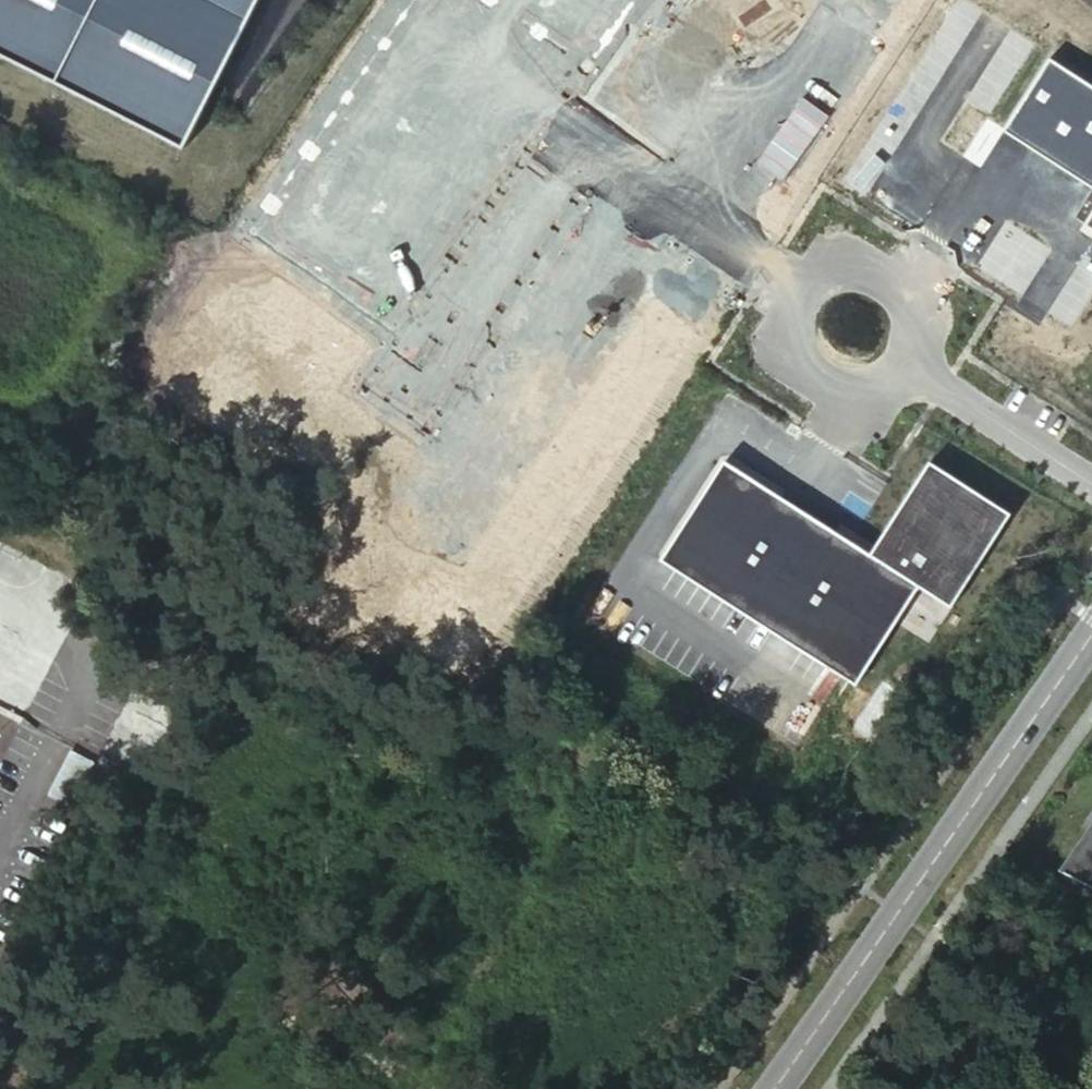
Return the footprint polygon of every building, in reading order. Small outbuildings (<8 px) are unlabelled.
[(178,140),(254,0),(0,0),(0,50),(178,140)] [(875,554),(728,462),(664,560),(862,684),(923,585),(957,605),(1015,512),(934,461),(875,554)] [(1055,866),(1091,884),(1091,814),(1055,866)]
